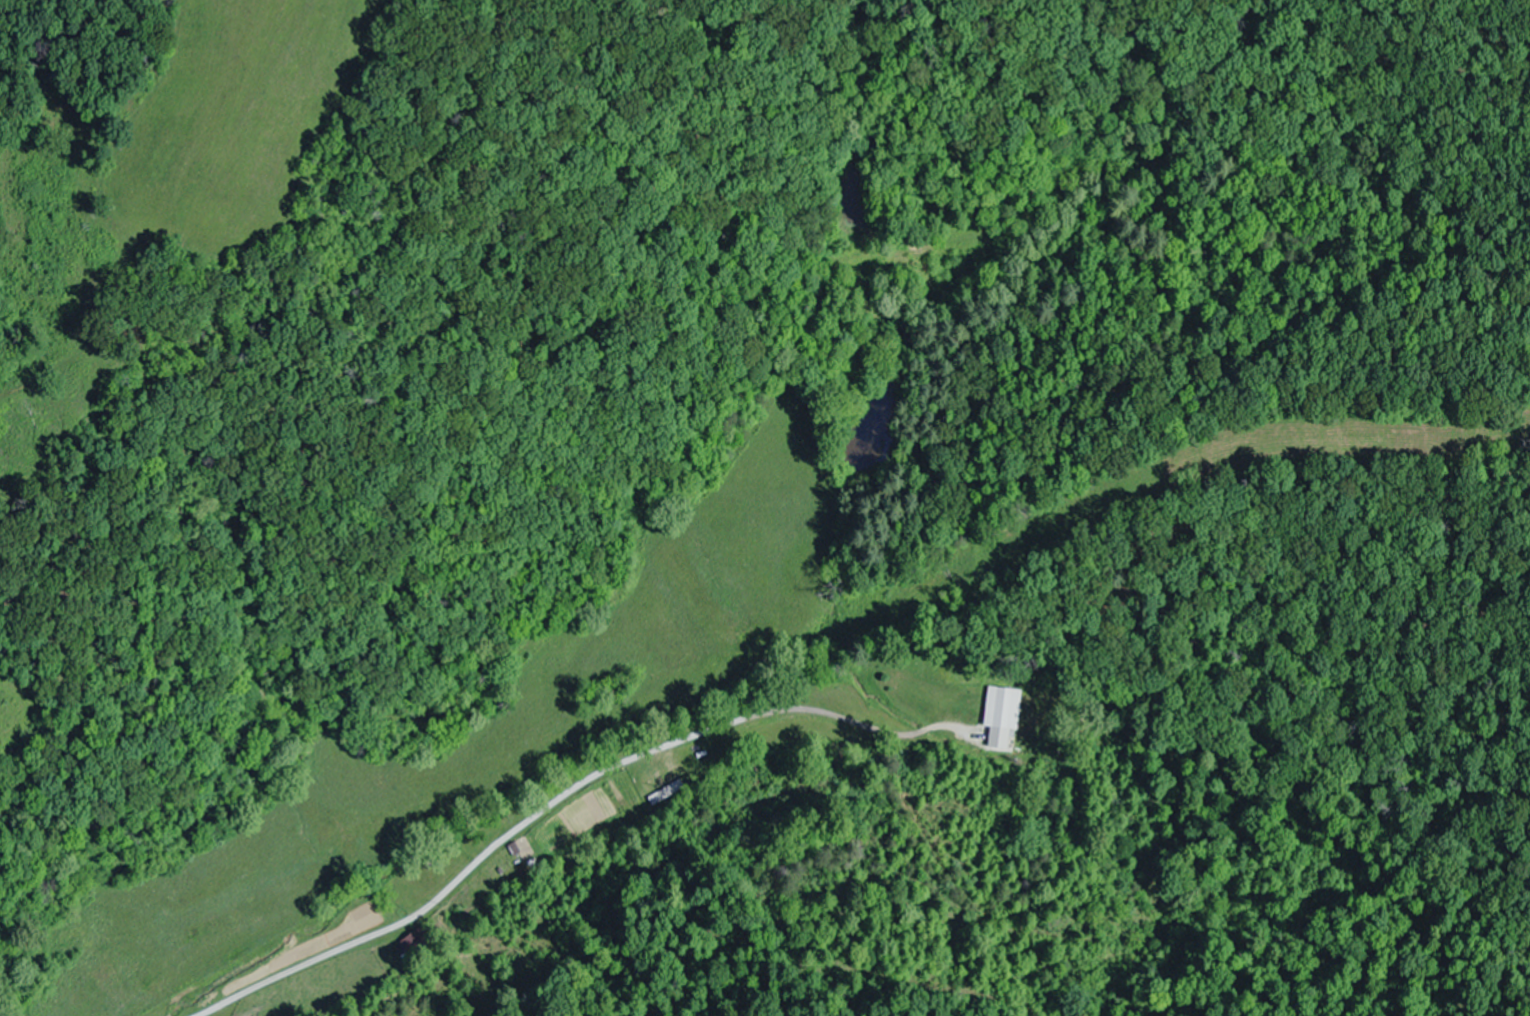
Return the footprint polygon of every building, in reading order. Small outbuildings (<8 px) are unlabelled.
[(1017,729),(1020,689),(987,686),(984,727),(988,727),(986,747),(1007,749),(1009,729),(1017,729)] [(398,943),(411,959),(431,941),(418,926),(398,943)]
